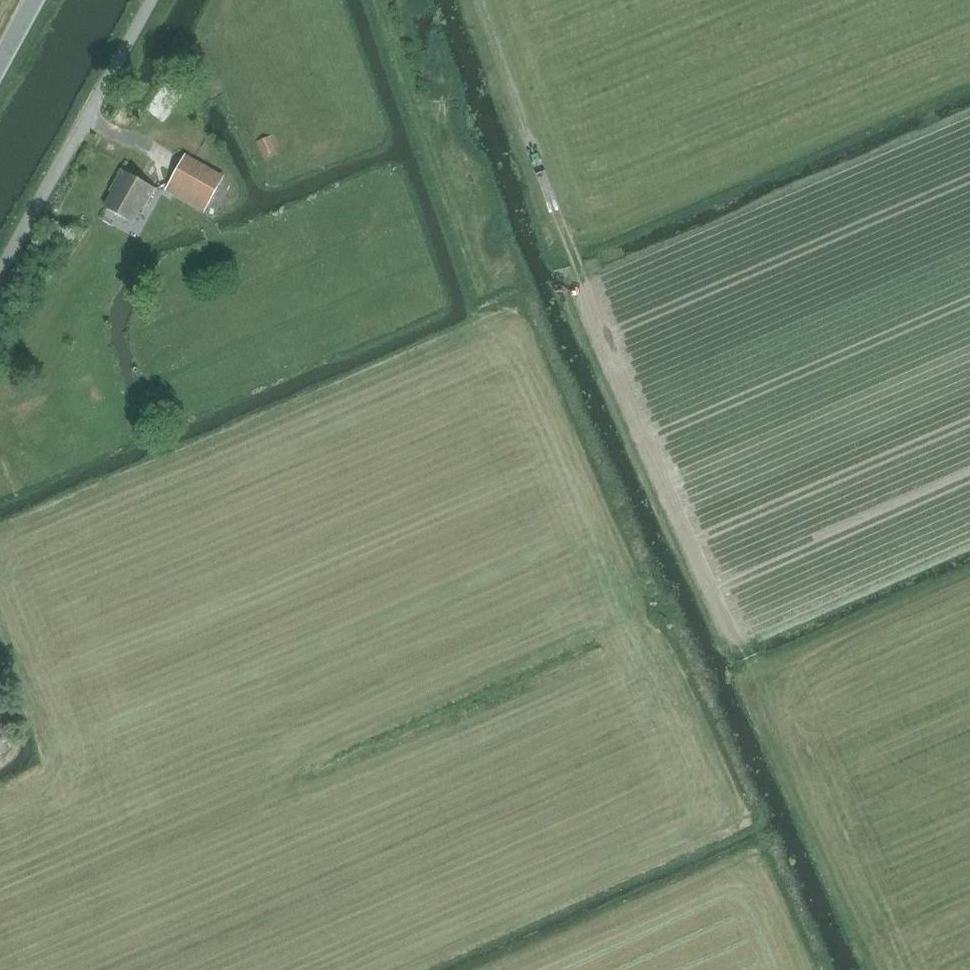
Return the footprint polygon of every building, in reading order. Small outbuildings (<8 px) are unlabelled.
[(267,135),(254,140),(261,155),(274,150),(267,135)] [(209,204),(224,178),(186,158),(171,183),(209,204)] [(115,194),(107,209),(135,225),(143,209),(146,211),(157,191),(124,173),(113,193),(115,194)]
